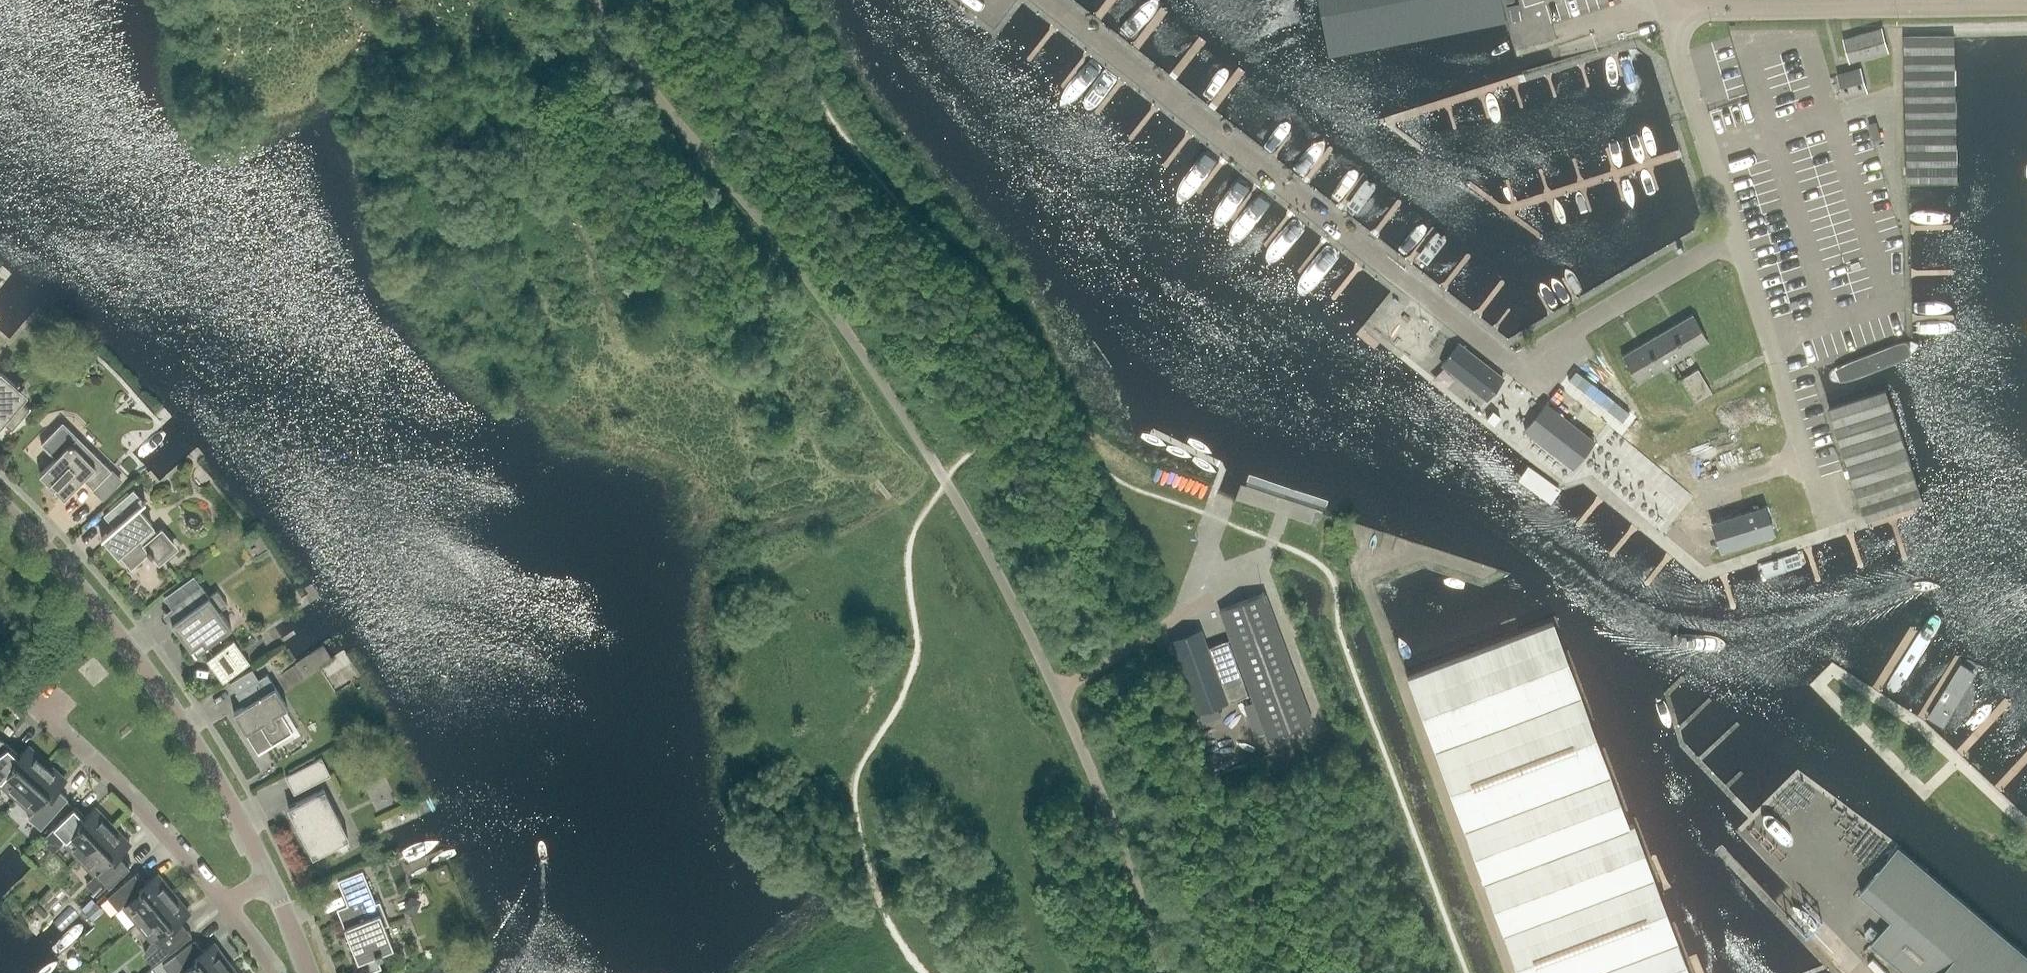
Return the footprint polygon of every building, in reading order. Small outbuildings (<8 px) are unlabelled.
[(1505,22),(1501,0),(1321,0),(1332,56),(1505,22)] [(1518,3),(1509,5),(1512,21),(1521,19),(1518,3)] [(1851,62),(1889,51),(1883,28),(1844,39),(1851,62)] [(1905,36),(1905,53),(1956,51),(1955,35),(1905,36)] [(1956,68),(1956,51),(1905,53),(1906,69),(1956,68)] [(1845,97),(1868,91),(1861,67),(1838,74),(1845,97)] [(1957,84),(1956,68),(1906,69),(1906,85),(1957,84)] [(1957,100),(1957,84),(1906,85),(1906,101),(1957,100)] [(1957,116),(1957,100),(1906,101),(1907,117),(1957,116)] [(1958,132),(1957,116),(1907,117),(1907,133),(1958,132)] [(1958,148),(1958,132),(1907,133),(1908,150),(1958,148)] [(1959,165),(1958,148),(1908,150),(1908,166),(1959,165)] [(1959,181),(1959,165),(1908,166),(1908,183),(1959,181)] [(1692,314),(1657,335),(1673,362),(1708,342),(1692,314)] [(1673,362),(1657,335),(1622,356),(1638,383),(1673,362)] [(1487,400),(1504,379),(1459,344),(1443,365),(1487,400)] [(1692,403),(1711,392),(1698,369),(1678,381),(1692,403)] [(4,422),(12,429),(11,430),(12,431),(32,407),(31,407),(30,408),(10,390),(17,386),(0,371),(0,426),(4,422)] [(1830,407),(1836,427),(1894,408),(1887,389),(1830,407)] [(1574,466),(1583,454),(1594,441),(1547,404),(1527,429),(1574,466)] [(1900,427),(1894,408),(1836,427),(1842,446),(1900,427)] [(1496,424),(1502,415),(1494,409),(1487,418),(1496,424)] [(56,458),(40,473),(65,497),(84,478),(104,499),(119,483),(109,473),(112,469),(63,422),(42,444),(56,458)] [(1848,464),(1906,445),(1900,427),(1842,446),(1848,464)] [(1913,468),(1906,445),(1848,464),(1855,487),(1913,468)] [(1646,456),(1603,480),(1609,492),(1610,493),(1653,468),(1646,456)] [(1861,505),(1919,486),(1913,468),(1855,487),(1861,505)] [(1867,522),(1925,503),(1919,486),(1861,505),(1867,522)] [(144,501),(134,490),(104,515),(115,526),(102,538),(103,538),(104,537),(132,569),(150,553),(152,556),(153,555),(159,561),(176,547),(161,530),(158,533),(152,526),(153,525),(138,508),(146,501),(146,500),(144,501)] [(1721,550),(1774,533),(1766,506),(1712,523),(1721,550)] [(201,584),(174,604),(182,616),(172,623),(191,649),(203,641),(206,646),(232,627),(220,610),(228,605),(218,590),(210,596),(201,584)] [(1265,593),(1220,610),(1267,737),(1312,721),(1265,593)] [(1409,676),(1408,677),(1518,972),(1690,972),(1634,824),(1629,826),(1553,622),(1409,676)] [(1199,634),(1172,643),(1178,658),(1198,713),(1251,693),(1231,638),(1204,648),(1199,634)] [(226,683),(259,663),(245,639),(212,659),(226,683)] [(293,683),(314,672),(307,659),(287,670),(293,683)] [(288,707),(268,674),(260,678),(254,668),(232,681),(238,692),(236,693),(244,706),(234,712),(259,753),(294,732),(281,711),(288,707)] [(47,763),(28,746),(20,755),(2,740),(0,744),(0,782),(17,797),(47,763)] [(287,776),(295,793),(331,774),(322,758),(287,776)] [(66,780),(47,763),(17,797),(34,812),(32,815),(44,826),(69,799),(58,789),(66,780)] [(324,789),(289,807),(314,856),(349,837),(324,789)] [(80,858),(112,826),(95,808),(86,816),(76,806),(42,839),(47,845),(54,851),(61,845),(65,841),(80,858)] [(130,845),(112,826),(80,858),(96,874),(100,870),(111,883),(132,863),(122,853),(130,845)] [(1899,848),(1861,893),(1893,920),(1872,945),(1906,972),(2026,972),(2026,955),(1899,848)] [(383,858),(372,862),(375,870),(386,865),(383,858)] [(348,904),(337,908),(347,933),(352,931),(368,972),(381,967),(377,957),(383,954),(382,951),(394,947),(389,935),(386,926),(390,924),(381,900),(376,902),(366,876),(364,870),(339,880),(341,886),(348,904)] [(139,923),(173,894),(157,874),(147,882),(138,871),(108,897),(118,910),(124,905),(139,923)] [(190,913),(173,894),(139,923),(154,940),(158,946),(146,956),(154,965),(192,935),(181,921),(190,913)] [(83,906),(87,910),(96,902),(92,898),(83,906)] [(103,910),(96,902),(87,910),(86,912),(92,919),(103,910)] [(229,964),(213,943),(204,951),(195,939),(163,964),(170,972),(217,972),(229,964)] [(229,964),(217,972),(236,972),(229,964)]
